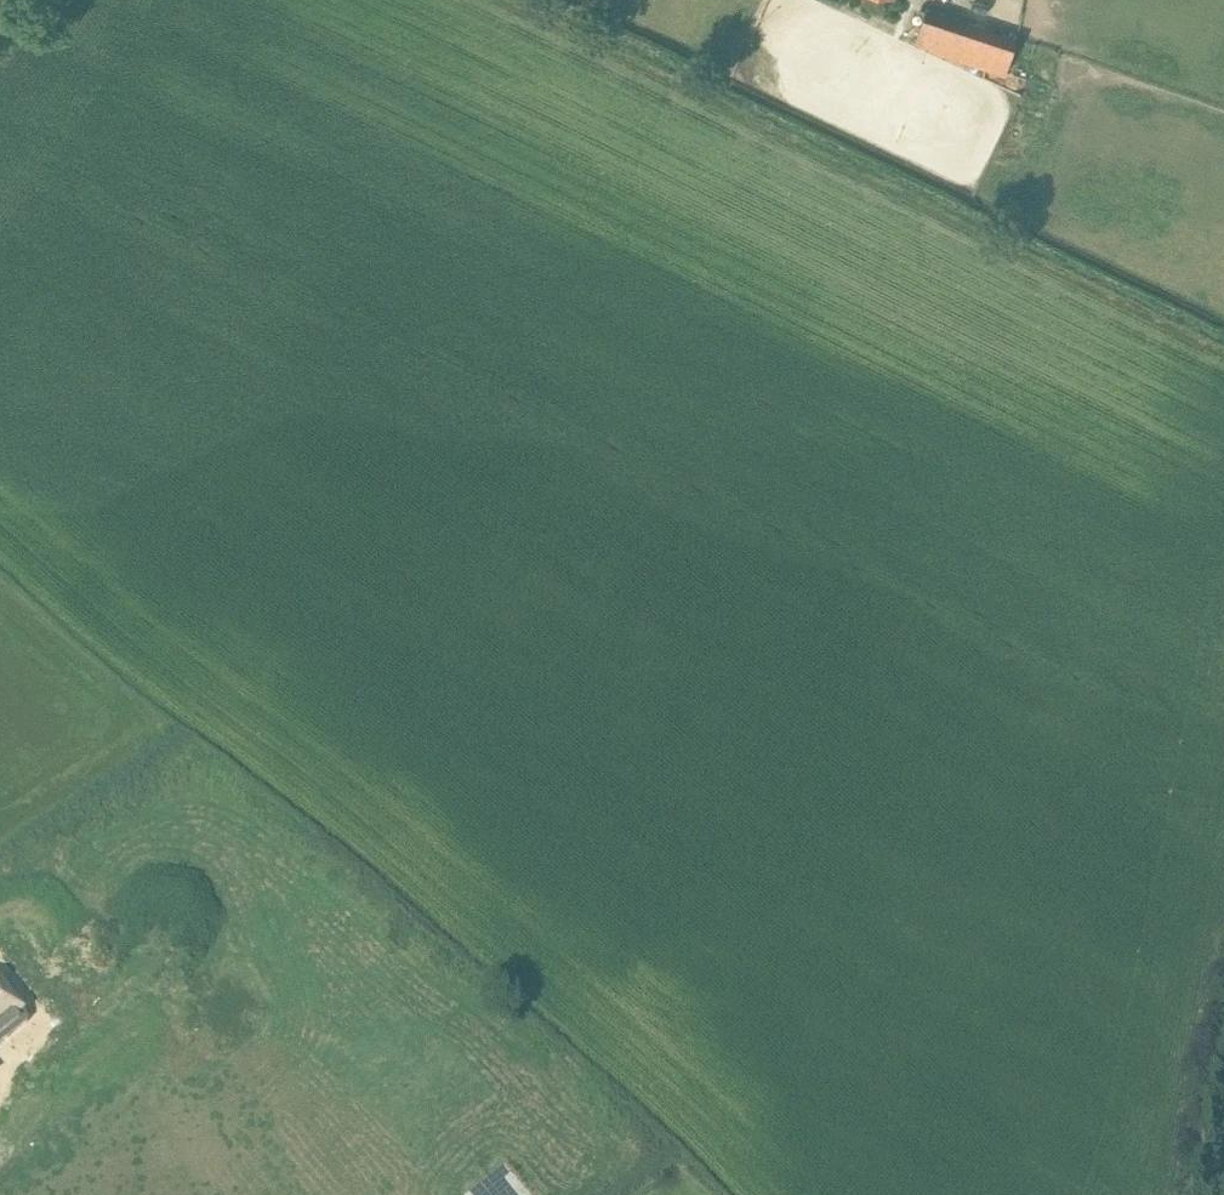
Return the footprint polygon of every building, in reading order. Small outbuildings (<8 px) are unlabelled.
[(928,6),(916,42),(1007,72),(1019,37),(928,6)] [(29,1023),(0,986),(0,1046),(29,1023)]
